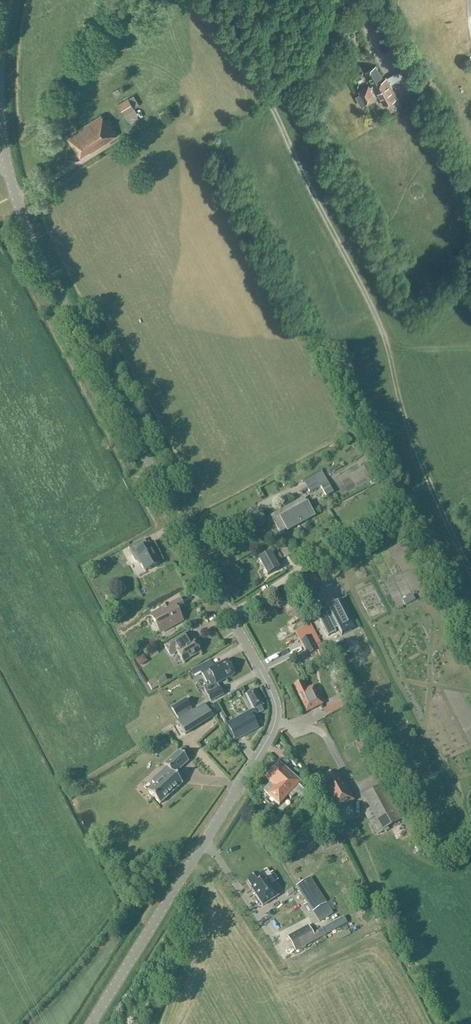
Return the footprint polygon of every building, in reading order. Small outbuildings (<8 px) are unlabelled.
[(398,98),(390,84),(417,70),(402,43),(390,49),(401,70),(383,79),(377,66),(367,71),(375,85),(370,87),(370,85),(360,90),(367,103),(376,98),(375,97),(381,94),(386,104),(398,98)] [(123,114),(134,108),(128,98),(118,104),(123,114)] [(90,152),(117,136),(108,121),(106,122),(102,115),(77,130),(79,132),(69,138),(80,156),(89,150),(90,152)] [(334,493),(322,471),(304,481),(310,492),(320,486),(327,497),(334,493)] [(287,531),(314,516),(304,498),(271,516),(280,532),(286,529),(287,531)] [(145,572),(160,564),(150,544),(147,545),(144,539),(128,548),(135,562),(137,562),(139,561),(145,572)] [(275,562),(283,558),(282,555),(280,556),(279,554),(272,558),(270,554),(258,560),(267,575),(279,569),(275,562)] [(354,629),(337,596),(324,602),(328,610),(325,611),(324,609),(316,613),(328,636),(336,632),(334,629),(337,628),(341,635),(354,629)] [(158,619),(164,629),(181,620),(176,610),(182,606),(179,600),(168,605),(167,604),(162,607),(163,608),(151,615),(154,621),(158,619)] [(127,614),(122,605),(113,610),(118,619),(127,614)] [(322,648),(310,624),(296,632),(300,641),(299,641),(307,656),(318,650),(322,659),(328,656),(323,647),(322,648)] [(200,651),(193,640),(190,641),(185,632),(164,646),(170,657),(177,653),(183,662),(200,651)] [(234,674),(227,661),(214,668),(210,660),(190,671),(194,677),(201,672),(202,674),(202,675),(207,683),(209,682),(210,685),(204,689),(211,702),(224,695),(220,688),(219,688),(217,683),(234,674)] [(306,689),(302,681),(293,686),(306,713),(323,705),(314,685),(306,689)] [(264,705),(256,689),(245,695),(253,711),(249,714),(248,712),(244,714),(245,716),(228,724),(238,743),(262,731),(254,715),(263,711),(261,707),(264,705)] [(192,709),(188,701),(174,710),(179,717),(192,709)] [(343,708),(339,701),(323,709),(326,716),(343,708)] [(213,718),(204,704),(177,721),(186,735),(213,718)] [(166,767),(163,770),(152,780),(155,784),(149,790),(161,803),(182,783),(174,775),(189,761),(187,759),(178,750),(163,764),(166,767)] [(299,799),(305,792),(298,785),(300,783),(278,763),(265,779),(270,784),(263,791),(279,806),(287,797),(290,799),(294,795),(299,799)] [(336,811),(354,802),(344,784),(342,785),(335,773),(324,779),(330,791),(326,793),(336,811)] [(400,821),(381,786),(363,796),(370,809),(365,812),(377,834),(400,821)] [(343,826),(338,817),(331,821),(336,830),(343,826)] [(260,875),(258,873),(246,880),(251,887),(250,888),(263,907),(279,896),(267,877),(266,878),(263,873),(260,875)] [(333,913),(310,877),(296,886),(312,912),(313,912),(319,922),(333,913)] [(338,921),(316,935),(323,947),(346,933),(338,921)] [(294,952),(316,941),(309,926),(287,937),(294,952)]
